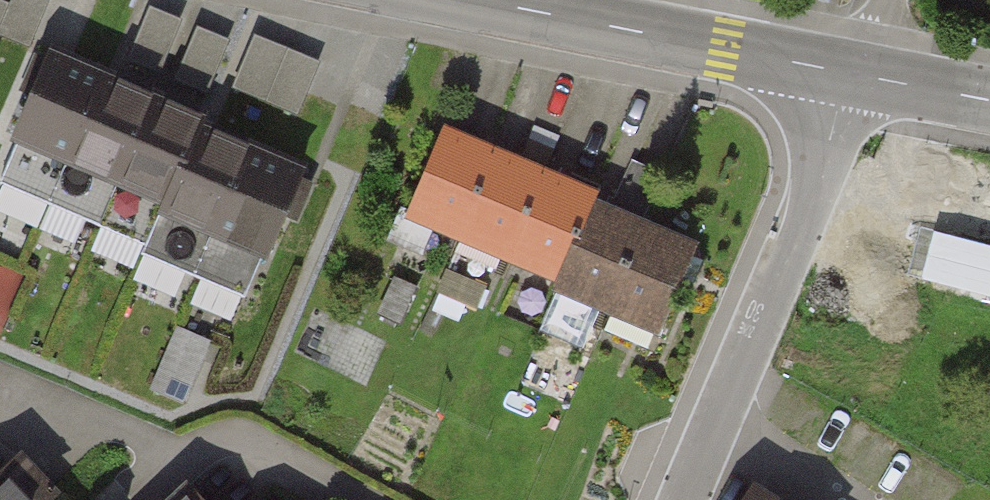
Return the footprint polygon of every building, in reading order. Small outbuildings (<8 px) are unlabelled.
[(48,0),(0,0),(0,23),(38,35),(48,0)] [(133,55),(210,85),(232,30),(156,0),(155,0),(133,55)] [(238,83),(305,108),(325,54),(259,29),(238,83)] [(50,54),(0,173),(0,179),(49,199),(101,75),(50,54)] [(153,97),(101,75),(49,199),(101,221),(153,97)] [(200,116),(153,97),(101,221),(148,240),(197,123),(200,116)] [(251,146),(197,123),(148,240),(144,250),(198,272),(251,146)] [(451,250),(493,152),(444,131),(393,247),(424,261),(432,242),(451,250)] [(299,166),(251,146),(198,272),(246,292),(299,166)] [(502,272),(545,175),(493,152),(451,250),(502,272)] [(608,215),(591,207),(553,294),(545,312),(599,335),(645,231),(668,177),(632,161),(608,215)] [(591,207),(596,197),(545,175),(502,272),(553,294),(591,207)] [(692,251),(645,231),(599,335),(646,356),(692,251)] [(18,450),(0,466),(0,499),(69,499),(18,450)] [(190,484),(172,499),(208,499),(190,484)]
